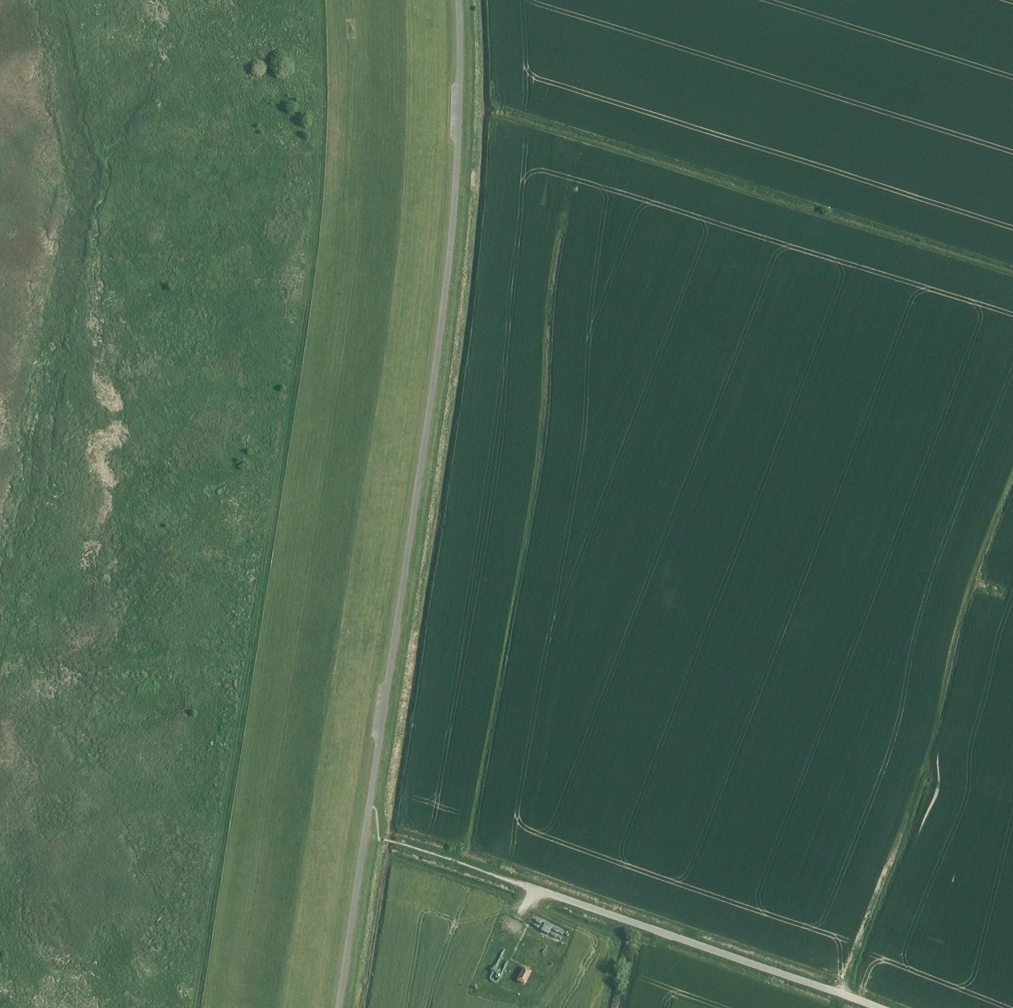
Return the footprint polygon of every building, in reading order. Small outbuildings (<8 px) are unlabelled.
[(545,931),(552,933),(555,925),(548,922),(545,931)] [(535,971),(526,967),(520,982),(528,986),(535,971)]
